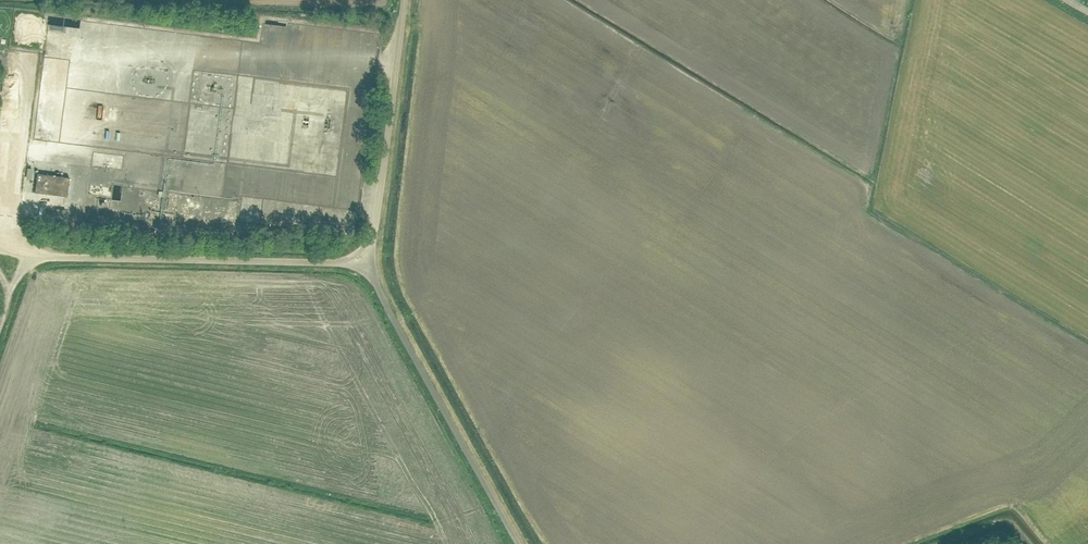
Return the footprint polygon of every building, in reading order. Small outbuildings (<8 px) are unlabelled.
[(67,198),(69,179),(37,175),(35,194),(67,198)]
